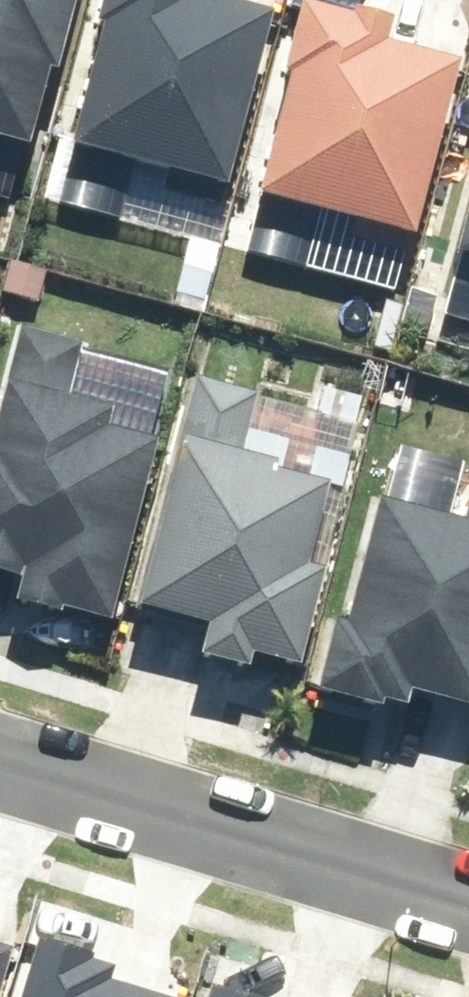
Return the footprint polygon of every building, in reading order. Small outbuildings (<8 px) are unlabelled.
[(86,0),(0,0),(0,169),(46,180),(86,0)] [(265,25),(192,8),(194,0),(98,0),(63,159),(228,196),(265,25)] [(376,54),(382,31),(291,8),(239,211),(406,253),(451,73),(376,54)] [(460,213),(447,275),(468,280),(468,172),(460,213)] [(15,332),(0,384),(0,588),(15,592),(9,616),(46,627),(48,620),(98,635),(153,445),(100,430),(102,423),(60,411),(77,350),(15,332)] [(237,471),(257,402),(197,385),(128,621),(195,640),(188,664),(232,677),(235,667),(292,684),(321,581),(296,574),(319,495),(237,471)] [(458,540),(376,516),(343,630),(327,625),(303,707),(383,731),(380,742),(415,752),(425,717),(468,730),(468,503),(458,540)]
